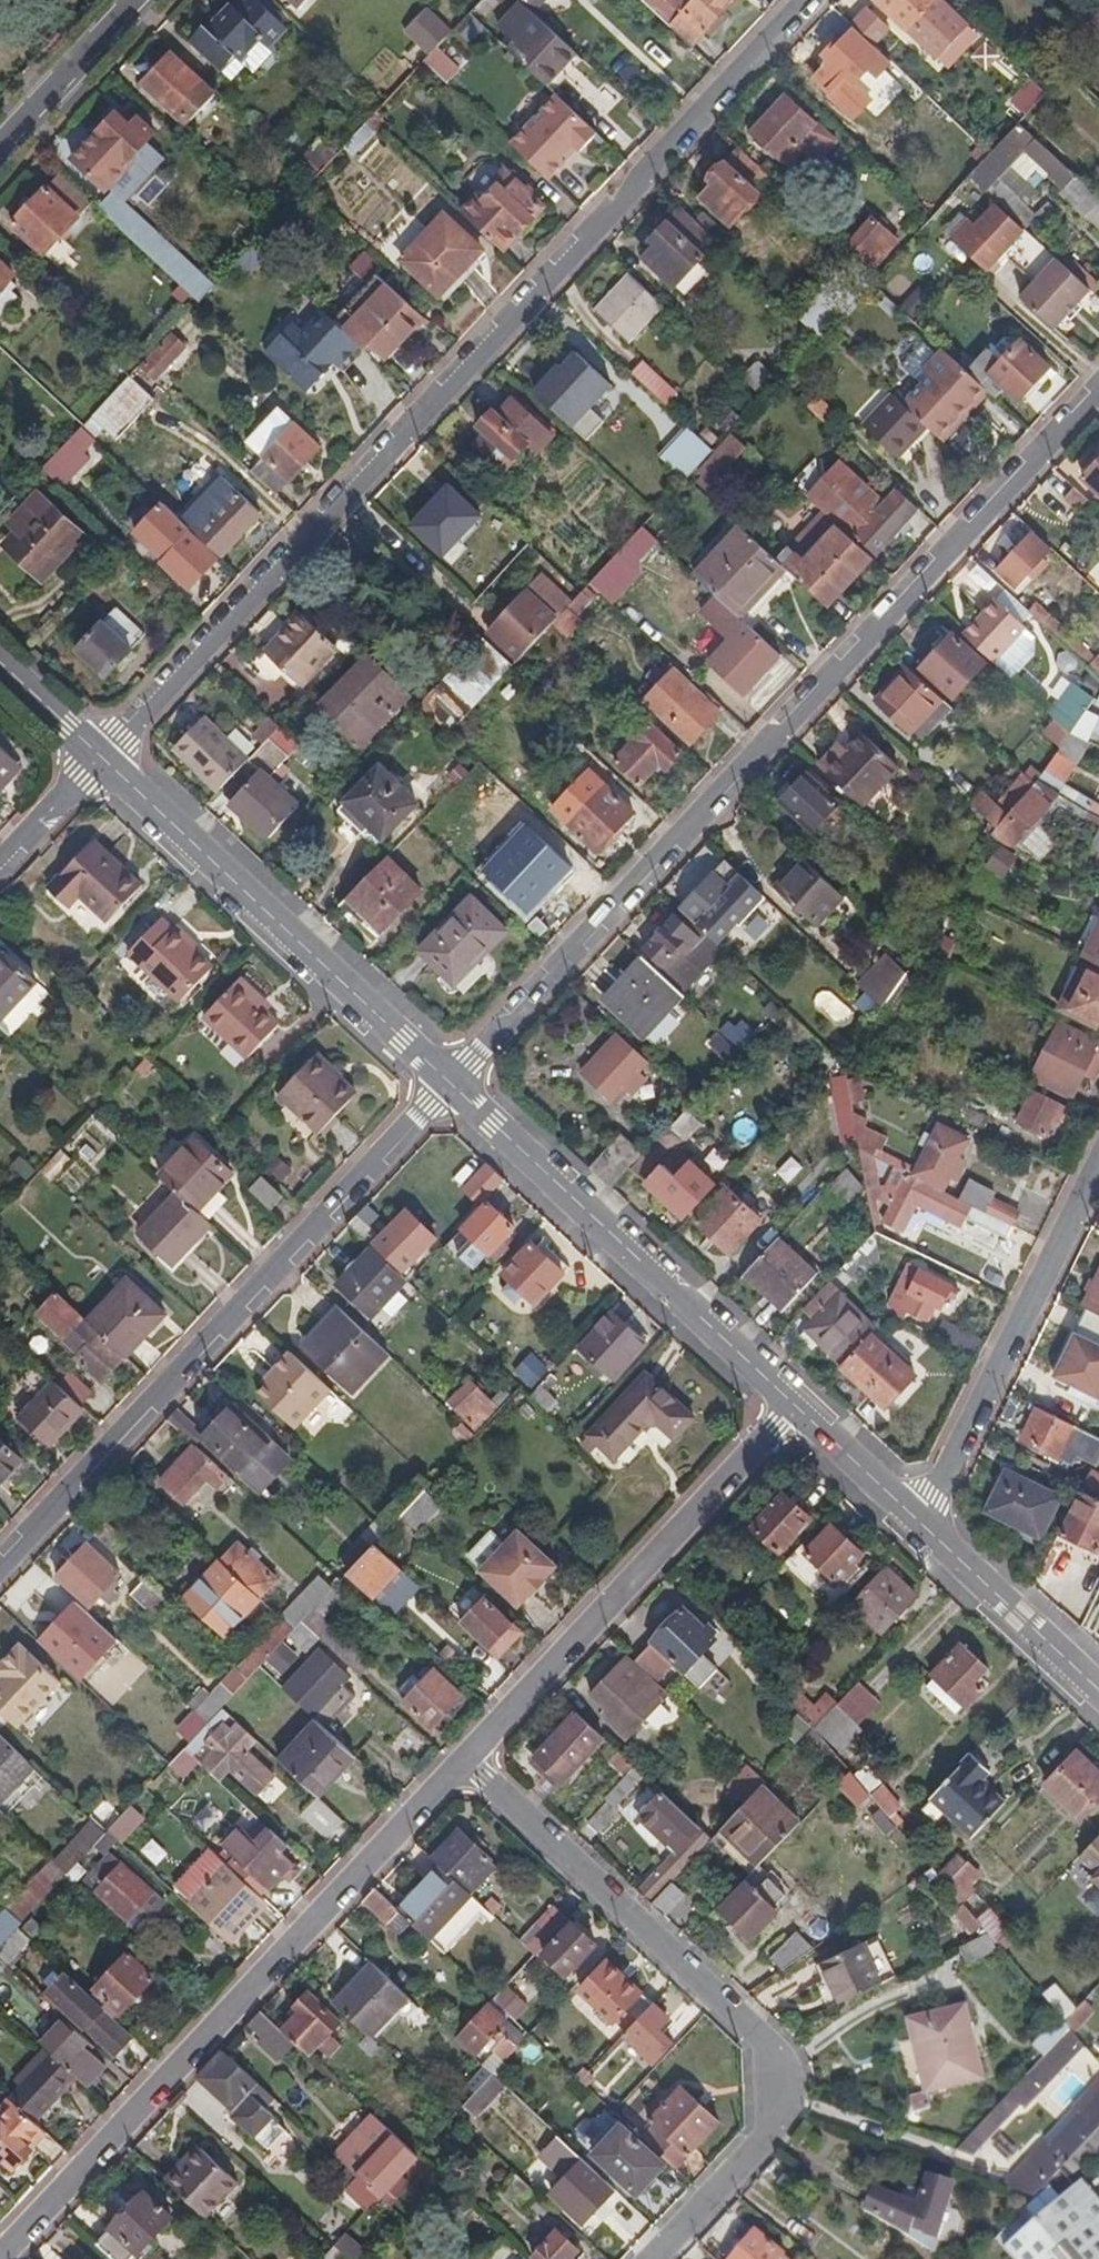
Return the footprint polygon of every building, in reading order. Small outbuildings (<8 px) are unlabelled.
[(253,0),(248,0),(237,11),(230,5),(207,30),(203,27),(188,43),(218,72),(233,56),(238,60),(257,40),(261,36),(271,45),(285,30),(253,0)] [(509,38),(502,47),(543,86),(556,71),(564,78),(580,60),(518,3),(516,0),(504,0),(513,8),(515,6),(518,9),(500,29),(509,38)] [(518,3),(520,1),(533,12),(544,0),(516,0),(518,3)] [(642,1),(695,50),(710,34),(714,38),(721,30),(717,26),(736,6),(730,0),(692,0),(680,12),(667,0),(644,0),(642,1)] [(680,12),(692,0),(667,0),(680,12)] [(937,0),(879,0),(876,2),(928,50),(957,19),(937,0)] [(433,51),(451,32),(429,11),(408,33),(419,43),(403,60),(414,71),(421,64),(433,51)] [(889,30),(868,11),(852,29),(873,48),(889,30)] [(1093,46),(1080,33),(1072,43),(1085,55),(1093,46)] [(271,45),(261,36),(257,40),(267,50),(271,45)] [(839,103),(868,72),(837,43),(823,58),(829,64),(815,80),(839,103)] [(456,73),(433,51),(421,64),(445,85),(456,73)] [(186,126),(214,95),(170,55),(142,85),(186,126)] [(1047,96),(1027,77),(1022,84),(1041,102),(1047,96)] [(580,153),(596,135),(556,97),(510,146),(545,178),(561,160),(574,147),(578,150),(580,153)] [(782,163),(816,127),(786,99),(753,136),(782,163)] [(131,160),(155,134),(137,117),(129,126),(115,113),(83,147),(112,174),(128,157),(131,160)] [(350,156),(372,132),(364,125),(343,148),(350,156)] [(1013,166),(1031,182),(1039,173),(1049,182),(1054,177),(1067,189),(1064,193),(1089,217),(1097,208),(1098,210),(1098,198),(1020,125),(990,157),(981,166),(970,177),(1010,214),(1021,203),(998,182),(1013,166)] [(333,155),(339,148),(333,143),(327,150),(333,155)] [(565,164),(578,150),(574,147),(561,160),(565,164)] [(981,166),(990,157),(981,148),(972,158),(981,166)] [(739,150),(725,165),(759,197),(773,182),(739,150)] [(308,176),(321,164),(307,151),(295,163),(308,176)] [(492,184),(502,172),(493,164),(484,165),(465,185),(477,196),(483,202),(496,188),(492,184)] [(759,197),(725,165),(708,182),(713,187),(701,200),(731,227),(759,197)] [(504,254),(544,210),(502,172),(492,184),(496,188),(483,202),(477,196),(461,214),(504,254)] [(77,217),(52,195),(65,180),(59,175),(47,189),(45,187),(11,226),(45,256),(79,219),(77,217)] [(89,203),(65,180),(52,195),(77,217),(89,203)] [(112,194),(97,210),(197,304),(213,286),(112,194)] [(285,221),(297,210),(290,204),(279,215),(285,221)] [(987,273),(1025,232),(997,207),(977,229),(969,222),(952,240),(987,273)] [(698,263),(716,244),(709,236),(696,224),(682,211),(648,247),(653,251),(644,260),(675,289),(698,263)] [(716,228),(703,216),(696,224),(709,236),(716,228)] [(439,299),(479,255),(441,219),(401,263),(439,299)] [(876,245),(886,234),(873,221),(850,246),(875,269),(888,256),(876,245)] [(898,245),(886,234),(876,245),(888,256),(898,245)] [(236,262),(248,274),(263,258),(251,246),(236,262)] [(861,295),(871,283),(876,278),(852,255),(836,272),(861,295)] [(367,289),(335,324),(362,349),(367,353),(372,349),(386,362),(423,322),(376,279),(383,271),(366,256),(351,272),(367,289)] [(1079,305),(1093,290),(1060,260),(1023,299),(1056,330),(1070,315),(1079,305)] [(693,299),(713,277),(698,263),(675,289),(687,300),(693,299)] [(13,277),(0,265),(0,291),(13,277)] [(664,309),(629,276),(594,315),(629,347),(664,309)] [(826,325),(841,310),(820,290),(795,317),(819,340),(825,333),(829,329),(826,325)] [(914,320),(930,302),(917,291),(901,308),(914,320)] [(1076,320),(1085,310),(1079,305),(1070,315),(1076,320)] [(341,371),(362,349),(335,324),(324,314),(294,346),(284,337),(267,355),(310,395),(327,377),(323,374),(329,368),(332,371),(337,367),(341,371)] [(153,383),(184,350),(171,338),(141,371),(153,383)] [(1004,363),(1019,346),(1014,341),(1004,341),(993,353),(1004,363)] [(1019,401),(1050,368),(1023,342),(1019,346),(1004,363),(993,353),(991,351),(969,373),(990,392),(996,398),(1005,388),(1019,401)] [(990,392),(969,373),(945,351),(927,371),(932,375),(921,388),(904,406),(927,427),(940,439),(970,405),(974,409),(990,392)] [(777,384),(755,364),(740,380),(762,401),(777,384)] [(675,398),(640,365),(630,376),(665,409),(675,398)] [(572,427),(605,392),(586,373),(576,384),(559,367),(535,393),(572,427)] [(323,374),(327,377),(332,371),(329,368),(323,374)] [(904,406),(921,388),(907,374),(890,393),(894,396),(904,406)] [(114,442),(151,401),(127,379),(89,419),(101,430),(114,442)] [(820,400),(810,391),(802,400),(812,409),(820,400)] [(899,458),(927,427),(904,406),(894,396),(865,428),(899,458)] [(839,417),(820,400),(812,409),(831,426),(839,417)] [(562,450),(541,430),(542,430),(512,402),(498,418),(493,412),(479,427),(488,435),(477,446),(505,472),(529,446),(539,455),(541,452),(551,462),(562,450)] [(944,443),(974,409),(970,405),(940,439),(944,443)] [(723,432),(738,417),(728,408),(714,423),(723,432)] [(263,459),(250,473),(276,497),(320,449),(276,410),(245,443),(263,459)] [(101,430),(89,419),(83,426),(80,429),(93,440),(101,430)] [(93,440),(80,429),(73,436),(86,447),(87,446),(93,440)] [(713,453),(687,429),(659,459),(684,484),(688,480),(695,472),(713,453)] [(597,443),(583,430),(577,436),(591,450),(597,443)] [(710,486),(749,444),(735,430),(713,453),(695,472),(710,486)] [(67,487),(95,456),(86,447),(73,436),(45,466),(67,487)] [(886,507),(840,464),(808,499),(855,542),(857,539),(875,556),(918,510),(899,493),(886,507)] [(1085,479),(1098,492),(1098,464),(1085,479)] [(218,493),(226,484),(221,479),(213,487),(218,493)] [(219,558),(259,515),(226,484),(218,493),(213,487),(195,507),(211,522),(197,537),(219,558)] [(459,542),(481,518),(449,488),(411,529),(443,559),(459,542)] [(1085,517),(1094,506),(1076,488),(1066,500),(1085,517)] [(148,545),(93,493),(80,507),(120,544),(136,558),(148,545)] [(41,578),(79,537),(35,496),(9,524),(17,532),(5,545),(41,578)] [(1019,548),(1033,533),(1013,514),(999,529),(1015,544),(1019,548)] [(871,560),(822,515),(780,561),(829,606),(871,560)] [(163,562),(189,533),(191,532),(176,517),(148,547),(163,562)] [(494,533),(501,525),(494,519),(487,526),(494,533)] [(742,618),(786,570),(732,520),(723,530),(732,538),(697,577),(716,595),(726,604),(742,618)] [(590,585),(611,604),(639,575),(632,569),(657,540),(644,527),(590,585)] [(189,591),(218,560),(189,533),(163,562),(161,564),(189,591)] [(1018,589),(1053,551),(1033,533),(1019,548),(1015,544),(1008,551),(1012,555),(998,571),(1018,589)] [(451,567),(467,549),(459,542),(443,559),(451,567)] [(1066,574),(1071,569),(1061,560),(1056,565),(1066,574)] [(1074,596),(1085,583),(1071,569),(1066,574),(1059,582),(1074,596)] [(552,625),(572,604),(542,576),(488,634),(518,662),(552,625)] [(573,598),(578,593),(568,583),(563,589),(573,598)] [(578,618),(597,598),(586,588),(580,595),(572,604),(552,625),(567,638),(582,622),(578,618)] [(716,595),(699,613),(730,642),(710,663),(745,695),(782,656),(742,618),(726,604),(716,595)] [(996,601),(964,636),(1011,679),(1033,656),(1033,637),(1025,630),(1026,628),(996,601)] [(1048,616),(1035,604),(1028,612),(1041,624),(1048,616)] [(144,637),(114,610),(77,651),(106,678),(144,637)] [(1048,616),(1041,624),(1092,671),(1097,675),(1098,677),(1098,655),(1098,654),(1095,657),(1048,616)] [(298,688),(334,649),(300,617),(264,657),(298,688)] [(694,641),(710,659),(726,644),(710,626),(694,641)] [(954,699),(985,665),(953,636),(922,669),(954,699)] [(463,721),(507,674),(512,668),(482,640),(432,692),(463,721)] [(357,732),(399,689),(369,659),(327,702),(357,732)] [(943,700),(909,668),(876,703),(910,735),(943,700)] [(723,708),(708,694),(704,698),(675,671),(645,702),(692,745),(722,713),(720,712),(723,708)] [(1072,736),(1082,722),(1095,703),(1097,701),(1098,698),(1098,677),(1097,675),(1092,671),(1079,689),(1071,683),(1057,703),(1054,701),(1046,712),(1053,719),(1072,736)] [(506,701),(515,692),(509,686),(500,695),(506,701)] [(463,721),(432,692),(419,706),(450,735),(463,721)] [(1098,705),(1095,703),(1082,722),(1072,736),(1084,742),(1098,722),(1093,719),(1098,711),(1098,703),(1098,705)] [(249,760),(203,718),(176,747),(199,768),(196,772),(218,792),(248,761),(249,760)] [(262,747),(280,729),(272,722),(254,740),(262,747)] [(667,772),(684,754),(651,725),(616,763),(642,787),(661,767),(667,772)] [(268,779),(298,746),(280,729),(262,747),(249,760),(248,761),(259,771),(228,804),(264,837),(295,804),(268,779)] [(899,768),(865,736),(850,752),(844,758),(835,750),(821,766),(864,806),(899,768)] [(1039,783),(1059,794),(1086,811),(1098,817),(1098,816),(1098,806),(1062,785),(1088,744),(1084,742),(1072,736),(1039,783)] [(850,752),(841,744),(835,750),(844,758),(850,752)] [(22,766),(0,746),(0,789),(22,766)] [(199,768),(176,747),(173,750),(196,772),(199,768)] [(455,785),(467,773),(459,765),(447,777),(455,785)] [(367,852),(414,805),(377,768),(330,816),(367,852)] [(812,832),(839,803),(808,774),(793,790),(788,782),(775,795),(782,800),(780,803),(812,832)] [(1037,825),(1055,800),(1059,794),(1039,783),(1036,787),(1031,795),(1002,835),(998,841),(1019,851),(1021,849),(1024,844),(1037,826),(1037,825)] [(968,804),(1002,835),(1031,795),(1019,784),(998,807),(981,790),(968,804)] [(597,853),(633,815),(605,789),(570,827),(597,853)] [(1086,811),(1059,794),(1055,800),(1079,814),(1098,824),(1098,817),(1086,811)] [(824,843),(851,814),(839,803),(812,832),(824,843)] [(760,839),(766,831),(758,824),(752,832),(760,839)] [(1039,861),(1055,843),(1037,826),(1024,844),(1021,849),(1039,861)] [(527,912),(570,866),(528,827),(485,874),(527,912)] [(139,888),(90,843),(46,891),(66,909),(76,897),(106,924),(139,888)] [(1000,877),(1013,859),(999,849),(986,868),(1000,877)] [(815,925),(843,895),(801,856),(773,886),(815,925)] [(420,892),(386,858),(347,898),(381,932),(420,892)] [(741,927),(767,899),(726,861),(680,911),(717,946),(738,924),(741,927)] [(832,869),(823,861),(819,866),(827,873),(832,869)] [(477,963),(507,933),(471,898),(419,951),(449,980),(471,957),(477,963)] [(681,996),(722,951),(717,946),(680,911),(644,950),(661,965),(655,971),(681,996)] [(209,968),(184,945),(188,940),(173,926),(169,930),(158,919),(125,954),(176,1003),(209,968)] [(930,928),(918,919),(913,927),(925,935),(930,928)] [(1084,958),(1098,966),(1098,927),(1084,958)] [(894,1015),(911,985),(916,987),(931,959),(927,957),(918,953),(913,960),(905,971),(881,1005),(879,1008),(894,1015)] [(875,975),(890,958),(885,954),(870,971),(875,975)] [(33,982),(6,956),(0,962),(0,1017),(33,982)] [(881,1005),(905,971),(890,958),(875,975),(870,971),(858,984),(881,1005)] [(644,1039),(682,997),(681,996),(655,971),(642,959),(603,1001),(644,1039)] [(1090,973),(1070,1015),(1098,1029),(1098,978),(1090,973)] [(272,1038),(249,1016),(253,1012),(228,989),(197,1024),(244,1068),(272,1038)] [(864,1012),(871,1004),(862,995),(855,1003),(864,1012)] [(1098,1069),(1098,1041),(1058,1021),(1053,1031),(1063,1036),(1045,1073),(1035,1068),(1029,1081),(1070,1101),(1084,1075),(1094,1080),(1098,1069)] [(742,1053),(759,1035),(747,1025),(738,1035),(728,1025),(720,1033),(742,1053)] [(1035,1068),(1045,1073),(1063,1036),(1053,1031),(1052,1030),(1033,1067),(1035,1068)] [(638,1075),(647,1065),(613,1033),(578,1072),(612,1103),(624,1090),(632,1098),(646,1082),(638,1075)] [(341,1078),(317,1055),(313,1060),(336,1083),(338,1081),(341,1078)] [(354,1097),(338,1081),(336,1083),(313,1060),(278,1097),(318,1135),(354,1097)] [(865,1105),(862,1082),(848,1085),(852,1107),(865,1105)] [(1059,1123),(1067,1109),(1032,1092),(1017,1123),(1045,1137),(1053,1120),(1059,1123)] [(987,1117),(970,1109),(964,1120),(982,1129),(987,1117)] [(714,1185),(677,1150),(701,1125),(686,1111),(642,1157),(630,1169),(682,1218),(714,1185)] [(942,1192),(967,1141),(938,1126),(933,1137),(927,1150),(916,1171),(877,1152),(880,1146),(857,1135),(860,1153),(895,1170),(942,1192)] [(927,1150),(933,1137),(923,1133),(917,1145),(927,1150)] [(630,1169),(642,1157),(620,1136),(589,1169),(611,1190),(630,1169)] [(255,1163),(266,1151),(253,1139),(242,1151),(255,1163)] [(196,1213),(230,1176),(194,1142),(159,1179),(176,1194),(196,1213)] [(48,1181),(67,1161),(57,1152),(38,1172),(48,1181)] [(290,1172),(276,1159),(267,1169),(280,1182),(290,1172)] [(879,1190),(875,1163),(863,1166),(867,1192),(879,1190)] [(485,1199),(503,1180),(491,1169),(473,1189),(485,1199)] [(848,1203),(864,1186),(846,1169),(830,1186),(848,1203)] [(880,1200),(879,1202),(891,1208),(884,1223),(902,1232),(917,1204),(960,1227),(962,1222),(981,1232),(1003,1243),(1011,1225),(989,1215),(971,1206),(961,1201),(942,1192),(895,1170),(886,1189),(880,1200)] [(281,1199),(261,1180),(250,1192),(270,1210),(281,1199)] [(1018,1212),(992,1199),(993,1197),(969,1185),(961,1201),(971,1206),(989,1215),(1011,1225),(1018,1212)] [(729,1255),(761,1222),(726,1188),(694,1222),(729,1255)] [(880,1225),(875,1201),(880,1200),(886,1189),(879,1190),(867,1192),(873,1226),(880,1225)] [(174,1267),(211,1227),(196,1213),(176,1194),(139,1234),(174,1267)] [(501,1241),(513,1228),(485,1202),(460,1229),(494,1261),(507,1247),(501,1241)] [(403,1279),(438,1240),(408,1213),(382,1242),(364,1225),(376,1212),(368,1204),(347,1227),(372,1250),(403,1279)] [(880,1263),(875,1232),(842,1267),(855,1280),(870,1264),(880,1263)] [(813,1280),(775,1243),(743,1277),(781,1313),(813,1280)] [(534,1305),(563,1275),(529,1244),(501,1274),(511,1284),(507,1288),(518,1299),(523,1295),(534,1305)] [(370,1316),(404,1280),(403,1279),(372,1250),(338,1287),(370,1316)] [(957,1288),(908,1264),(888,1305),(889,1314),(903,1321),(907,1312),(926,1322),(934,1306),(939,1309),(946,1296),(952,1299),(957,1288)] [(998,1287),(1002,1278),(987,1271),(983,1280),(998,1287)] [(1082,1307),(1086,1308),(1098,1315),(1098,1273),(1082,1307)] [(426,1292),(434,1284),(425,1274),(417,1282),(426,1292)] [(124,1358),(163,1316),(125,1281),(86,1322),(124,1358)] [(124,1358),(86,1322),(56,1294),(38,1315),(65,1341),(67,1354),(99,1384),(124,1358)] [(875,1330),(838,1296),(806,1330),(843,1364),(870,1335),(875,1330)] [(387,1353),(338,1308),(304,1345),(352,1390),(387,1353)] [(1098,1404),(1098,1315),(1086,1308),(1053,1376),(1080,1388),(1076,1396),(1098,1407),(1098,1404)] [(623,1370),(647,1344),(612,1312),(588,1338),(623,1370)] [(977,1358),(984,1343),(941,1322),(934,1336),(977,1358)] [(914,1375),(870,1335),(843,1364),(841,1367),(885,1407),(914,1375)] [(514,1371),(532,1388),(551,1369),(533,1351),(514,1371)] [(292,1431),(330,1391),(289,1353),(269,1374),(274,1379),(257,1397),(292,1431)] [(49,1380),(33,1365),(18,1382),(37,1400),(52,1383),(49,1380)] [(696,1411),(648,1367),(592,1429),(595,1432),(605,1441),(616,1453),(646,1420),(659,1415),(677,1432),(696,1411)] [(56,1387),(66,1375),(59,1369),(49,1380),(52,1383),(56,1387)] [(89,1396),(66,1375),(56,1387),(78,1407),(89,1396)] [(546,1395),(557,1383),(549,1376),(538,1387),(539,1389),(546,1395)] [(43,1452),(81,1410),(78,1407),(56,1387),(52,1383),(37,1400),(14,1425),(43,1452)] [(480,1430),(497,1411),(490,1404),(471,1384),(450,1403),(480,1430)] [(530,1398),(549,1416),(558,1407),(546,1395),(539,1389),(530,1398)] [(497,1411),(509,1398),(503,1391),(490,1404),(497,1411)] [(238,1472),(267,1440),(231,1406),(214,1424),(202,1438),(238,1472)] [(1098,1456),(1098,1439),(1036,1407),(1019,1440),(1070,1466),(1075,1457),(1094,1466),(1098,1456)] [(202,1438),(214,1424),(210,1420),(198,1432),(175,1411),(165,1421),(192,1446),(193,1447),(202,1438)] [(475,1435),(460,1421),(453,1428),(468,1442),(475,1435)] [(605,1441),(595,1432),(589,1439),(599,1448),(605,1441)] [(259,1491),(288,1460),(267,1440),(238,1472),(259,1491)] [(20,1462),(0,1444),(0,1483),(20,1462)] [(214,1490),(226,1477),(193,1447),(192,1446),(158,1483),(182,1505),(204,1482),(214,1490)] [(1040,1540),(1061,1498),(1005,1470),(984,1512),(1040,1540)] [(1084,1487),(1098,1495),(1098,1474),(1092,1471),(1084,1487)] [(1081,1492),(1061,1532),(1098,1551),(1098,1549),(1098,1501),(1081,1492)] [(416,1533),(438,1509),(421,1493),(399,1517),(416,1533)] [(810,1519),(785,1495),(754,1527),(779,1552),(810,1519)] [(129,1548),(103,1523),(92,1535),(118,1559),(129,1548)] [(373,1546),(384,1533),(374,1523),(361,1536),(372,1547),(373,1546)] [(858,1569),(868,1558),(837,1529),(810,1557),(842,1586),(847,1580),(852,1584),(863,1573),(858,1569)] [(555,1569),(517,1532),(480,1573),(518,1608),(529,1596),(531,1598),(545,1583),(544,1581),(555,1569)] [(347,1573),(372,1547),(361,1536),(337,1562),(347,1573)] [(258,1598),(275,1579),(237,1544),(219,1562),(258,1598)] [(88,1607),(118,1574),(87,1545),(57,1578),(88,1607)] [(372,1599),(398,1571),(372,1547),(347,1573),(346,1575),(358,1587),(372,1599)] [(222,1636),(258,1598),(219,1562),(184,1601),(222,1636)] [(883,1632),(916,1596),(886,1569),(853,1605),(883,1632)] [(166,1604),(142,1581),(129,1595),(154,1618),(166,1604)] [(372,1670),(319,1620),(343,1594),(335,1586),(326,1596),(302,1623),(303,1624),(319,1639),(363,1680),(372,1670)] [(302,1623),(326,1596),(317,1587),(302,1602),(300,1600),(281,1620),(283,1622),(294,1631),(302,1623)] [(46,1648),(75,1618),(46,1591),(17,1621),(46,1648)] [(522,1634),(485,1599),(462,1624),(499,1658),(522,1634)] [(735,1617),(724,1607),(716,1615),(726,1626),(735,1617)] [(716,1670),(701,1655),(714,1642),(682,1611),(634,1662),(656,1683),(673,1664),(699,1688),(716,1670)] [(259,1669),(294,1631),(283,1622),(238,1671),(248,1680),(259,1669)] [(319,1639),(303,1624),(293,1636),(309,1651),(319,1639)] [(59,1682),(19,1644),(2,1662),(10,1669),(2,1677),(0,1680),(0,1712),(17,1728),(59,1682)] [(976,1682),(987,1670),(961,1645),(933,1676),(967,1707),(984,1689),(976,1682)] [(341,1685),(348,1677),(319,1650),(283,1690),(316,1721),(324,1729),(354,1696),(341,1685)] [(666,1697),(625,1659),(590,1696),(609,1715),(604,1720),(626,1740),(666,1697)] [(2,1662),(0,1664),(0,1675),(2,1677),(10,1669),(2,1662)] [(199,1689),(185,1705),(207,1725),(221,1709),(248,1680),(238,1671),(237,1670),(210,1699),(199,1689)] [(404,1703),(430,1728),(441,1717),(447,1723),(454,1716),(448,1710),(461,1696),(434,1671),(421,1685),(411,1676),(397,1691),(407,1700),(404,1703)] [(856,1728),(880,1704),(856,1681),(837,1701),(833,1706),(856,1728)] [(814,1708),(791,1682),(780,1690),(803,1717),(813,1728),(814,1727),(833,1706),(837,1701),(828,1693),(814,1708)] [(839,1751),(859,1730),(856,1728),(833,1706),(814,1727),(839,1751)] [(246,1753),(256,1742),(237,1724),(230,1732),(222,1725),(229,1717),(221,1709),(207,1725),(205,1726),(191,1742),(184,1750),(192,1758),(205,1744),(214,1752),(203,1765),(221,1780),(229,1771),(256,1796),(273,1777),(246,1753)] [(561,1783),(602,1738),(576,1714),(535,1759),(561,1783)] [(191,1742),(205,1726),(193,1715),(179,1731),(191,1742)] [(795,1743),(810,1728),(798,1716),(783,1731),(795,1743)] [(324,1729),(316,1721),(278,1762),(317,1798),(355,1757),(324,1729)] [(30,1766),(0,1738),(0,1798),(30,1766)] [(198,1763),(192,1758),(184,1750),(169,1765),(167,1768),(181,1781),(198,1763)] [(633,1767),(619,1754),(611,1763),(625,1775),(633,1767)] [(988,1771),(970,1754),(930,1798),(932,1800),(923,1810),(936,1822),(945,1813),(972,1838),(1005,1802),(981,1780),(988,1771)] [(1098,1803),(1098,1776),(1076,1755),(1046,1787),(1060,1799),(1055,1804),(1068,1816),(1072,1811),(1083,1820),(1098,1803)] [(860,1783),(871,1773),(865,1766),(854,1776),(860,1783)] [(616,1811),(635,1789),(633,1788),(643,1776),(634,1767),(604,1800),(607,1803),(586,1826),(599,1837),(620,1814),(616,1811)] [(748,1768),(728,1789),(743,1804),(763,1782),(748,1768)] [(853,1804),(866,1790),(860,1783),(854,1776),(849,1771),(835,1786),(853,1804)] [(901,1808),(871,1773),(860,1783),(866,1790),(883,1809),(897,1826),(902,1822),(895,1813),(901,1808)] [(759,1866),(803,1819),(764,1781),(763,1782),(743,1804),(720,1829),(759,1866)] [(708,1836),(663,1794),(640,1820),(676,1852),(638,1893),(651,1905),(672,1882),(680,1873),(678,1870),(708,1836)] [(343,1823),(317,1798),(301,1816),(328,1840),(343,1823)] [(120,1843),(140,1820),(129,1809),(118,1820),(108,1832),(118,1841),(120,1843)] [(897,1826),(883,1809),(873,1818),(886,1834),(897,1826)] [(256,1843),(269,1828),(259,1819),(246,1833),(256,1843)] [(93,1847),(104,1836),(92,1824),(54,1866),(66,1877),(74,1868),(93,1847)] [(217,1843),(223,1848),(239,1830),(234,1825),(217,1843)] [(922,1874),(933,1867),(900,1830),(898,1827),(886,1837),(897,1840),(907,1852),(903,1856),(912,1866),(902,1875),(909,1884),(922,1874)] [(278,1850),(285,1843),(269,1828),(256,1843),(246,1833),(240,1829),(239,1830),(223,1848),(267,1889),(269,1890),(284,1873),(292,1863),(278,1850)] [(489,1860),(459,1831),(433,1859),(440,1866),(470,1894),(484,1879),(478,1873),(489,1860)] [(104,1857),(118,1841),(108,1832),(104,1836),(93,1847),(104,1857)] [(1079,1857),(1098,1873),(1092,1879),(1098,1886),(1098,1835),(1079,1857)] [(156,1838),(142,1848),(154,1866),(169,1857),(156,1838)] [(267,1889),(223,1848),(216,1855),(260,1896),(267,1889)] [(216,1855),(212,1852),(177,1890),(233,1941),(267,1903),(260,1896),(216,1855)] [(951,1883),(968,1865),(960,1856),(942,1874),(951,1883)] [(152,1894),(114,1858),(92,1882),(100,1889),(96,1893),(127,1921),(152,1894)] [(484,1879),(496,1866),(489,1860),(478,1873),(484,1879)] [(63,1880),(66,1877),(54,1866),(51,1862),(25,1892),(6,1912),(21,1926),(37,1908),(63,1880)] [(290,1878),(298,1869),(292,1863),(284,1873),(290,1878)] [(971,1887),(981,1877),(968,1865),(951,1883),(949,1886),(964,1904),(966,1905),(976,1895),(977,1893),(971,1887)] [(470,1894),(440,1866),(398,1910),(414,1924),(445,1954),(487,1910),(483,1907),(470,1894)] [(929,1883),(939,1875),(933,1867),(922,1874),(929,1883)] [(70,1887),(82,1875),(74,1868),(66,1877),(63,1880),(70,1887)] [(779,1912),(774,1908),(782,1900),(765,1883),(767,1881),(755,1870),(745,1881),(747,1882),(721,1910),(753,1940),(779,1912)] [(25,1892),(12,1881),(0,1894),(0,1906),(6,1912),(25,1892)] [(665,1918),(686,1895),(672,1882),(651,1905),(665,1918)] [(398,1910),(375,1888),(364,1901),(403,1936),(414,1924),(398,1910)] [(978,1920),(990,1909),(976,1895),(966,1905),(978,1920)] [(501,1909),(490,1899),(483,1907),(487,1910),(494,1917),(501,1909)] [(972,1936),(983,1926),(980,1922),(978,1920),(966,1905),(964,1904),(953,1914),(972,1936)] [(535,1956),(569,1919),(555,1907),(537,1926),(541,1930),(526,1947),(535,1956)] [(32,1936),(48,1918),(37,1908),(21,1926),(32,1936)] [(1011,1930),(990,1909),(978,1920),(980,1922),(983,1926),(987,1930),(998,1943),(1003,1938),(1011,1930)] [(4,1917),(0,1922),(0,1936),(6,1942),(17,1930),(4,1917)] [(572,1974),(597,1946),(574,1924),(545,1956),(566,1975),(569,1971),(572,1974)] [(1005,1951),(1022,1935),(1013,1928),(1011,1930),(1003,1938),(998,1943),(1005,1951)] [(29,1941),(17,1930),(6,1942),(0,1948),(0,1960),(6,1966),(29,1941)] [(997,1948),(987,1930),(959,1944),(968,1962),(997,1948)] [(784,1970),(814,1949),(797,1933),(773,1959),(784,1970)] [(840,1998),(842,2003),(881,1983),(895,1976),(878,1941),(863,1948),(861,1943),(822,1963),(822,1964),(840,1998)] [(120,2014),(153,1978),(126,1954),(93,1989),(120,2014)] [(105,2010),(46,1956),(28,1976),(113,2055),(130,2038),(103,2013),(105,2010)] [(369,2036),(407,1995),(373,1963),(335,2003),(369,2036)] [(626,2011),(641,1994),(607,1963),(581,1990),(615,2022),(626,2011)] [(471,2001),(483,1989),(474,1981),(463,1993),(471,2001)] [(1077,2009),(1056,1985),(1044,1996),(1061,2017),(1065,2022),(1077,2009)] [(524,2007),(504,1989),(494,2000),(514,2018),(524,2007)] [(329,2035),(340,2023),(308,1993),(294,2007),(298,2011),(280,2030),(294,2043),(305,2053),(315,2043),(325,2052),(335,2041),(329,2035)] [(637,2021),(652,2005),(641,1994),(626,2011),(637,2021)] [(514,2018),(494,2000),(460,2037),(479,2055),(488,2045),(505,2061),(530,2034),(514,2018)] [(1073,2030),(1094,2009),(1085,2001),(1077,2009),(1065,2022),(1072,2029),(1073,2030)] [(982,2079),(963,2004),(906,2018),(911,2040),(915,2039),(928,2092),(982,2079)] [(673,2043),(658,2030),(668,2020),(652,2005),(637,2021),(624,2035),(654,2063),(673,2043)] [(294,2043),(280,2030),(260,2012),(249,2024),(263,2038),(258,2043),(277,2061),(294,2043)] [(1045,2058),(1072,2029),(1065,2022),(1061,2017),(1032,2047),(1045,2058)] [(108,2060),(62,2018),(39,2043),(49,2052),(73,2075),(84,2085),(108,2060)] [(1045,2087),(1084,2044),(1073,2030),(1072,2029),(1045,2058),(1027,2077),(1038,2087),(1041,2083),(1045,2087)] [(32,2120),(73,2075),(49,2052),(7,2097),(16,2105),(32,2120)] [(271,2097),(223,2052),(196,2081),(233,2116),(230,2119),(263,2151),(279,2134),(266,2122),(269,2118),(260,2110),(271,2097)] [(505,2086),(516,2074),(504,2062),(493,2075),(504,2085),(505,2086)] [(581,2082),(589,2073),(580,2064),(572,2072),(581,2082)] [(586,2086),(594,2077),(589,2073),(581,2082),(586,2086)] [(479,2112),(504,2085),(493,2075),(463,2106),(471,2113),(475,2109),(479,2112)] [(1027,2077),(1019,2086),(1033,2100),(1045,2087),(1041,2083),(1038,2087),(1027,2077)] [(1038,2171),(1019,2193),(1035,2198),(1054,2179),(1067,2164),(1094,2136),(1098,2130),(1098,2085),(1027,2161),(1038,2171)] [(1024,2110),(1033,2100),(1019,2086),(987,2121),(996,2130),(1019,2105),(1024,2110)] [(675,2169),(719,2122),(682,2087),(651,2119),(656,2124),(661,2129),(647,2143),(675,2169)] [(932,2106),(928,2092),(911,2097),(914,2111),(932,2106)] [(615,2113),(620,2107),(615,2104),(610,2109),(615,2113)] [(45,2132),(32,2120),(16,2105),(0,2123),(0,2158),(1,2158),(7,2163),(12,2158),(17,2163),(45,2132)] [(467,2128),(476,2118),(471,2113),(463,2106),(455,2116),(467,2128)] [(379,2198),(417,2157),(372,2115),(334,2156),(357,2177),(379,2198)] [(973,2156),(996,2130),(987,2121),(959,2150),(973,2156)] [(647,2143),(661,2129),(656,2124),(643,2139),(647,2143)] [(664,2165),(624,2127),(596,2157),(614,2173),(610,2178),(620,2186),(624,2182),(636,2194),(664,2165)] [(1098,2149),(1098,2141),(1094,2136),(1067,2164),(1076,2173),(1098,2149)] [(551,2192),(582,2221),(612,2189),(557,2137),(539,2157),(562,2180),(551,2192)] [(182,2168),(201,2148),(197,2145),(179,2165),(182,2168)] [(237,2181),(201,2148),(182,2168),(179,2165),(165,2180),(205,2217),(237,2181)] [(1019,2193),(1038,2171),(1027,2161),(1003,2187),(1019,2193)] [(985,2178),(988,2169),(977,2166),(974,2175),(985,2178)] [(539,2194),(516,2173),(502,2189),(526,2209),(539,2194)] [(379,2198),(357,2177),(346,2190),(368,2210),(379,2198)] [(932,2251),(954,2186),(930,2178),(919,2209),(876,2194),(869,2213),(932,2251)] [(1085,2183),(1069,2196),(1054,2179),(1035,2198),(996,2240),(1013,2258),(1098,2258),(1098,2198),(1085,2183)] [(167,2215),(135,2185),(87,2237),(111,2258),(126,2258),(167,2215)] [(579,2250),(558,2229),(546,2242),(532,2229),(520,2243),(536,2258),(570,2258),(579,2250)] [(754,2232),(732,2258),(786,2258),(754,2232)] [(346,2234),(334,2247),(347,2258),(359,2258),(366,2252),(346,2234)] [(504,2250),(494,2258),(513,2258),(504,2250)]
